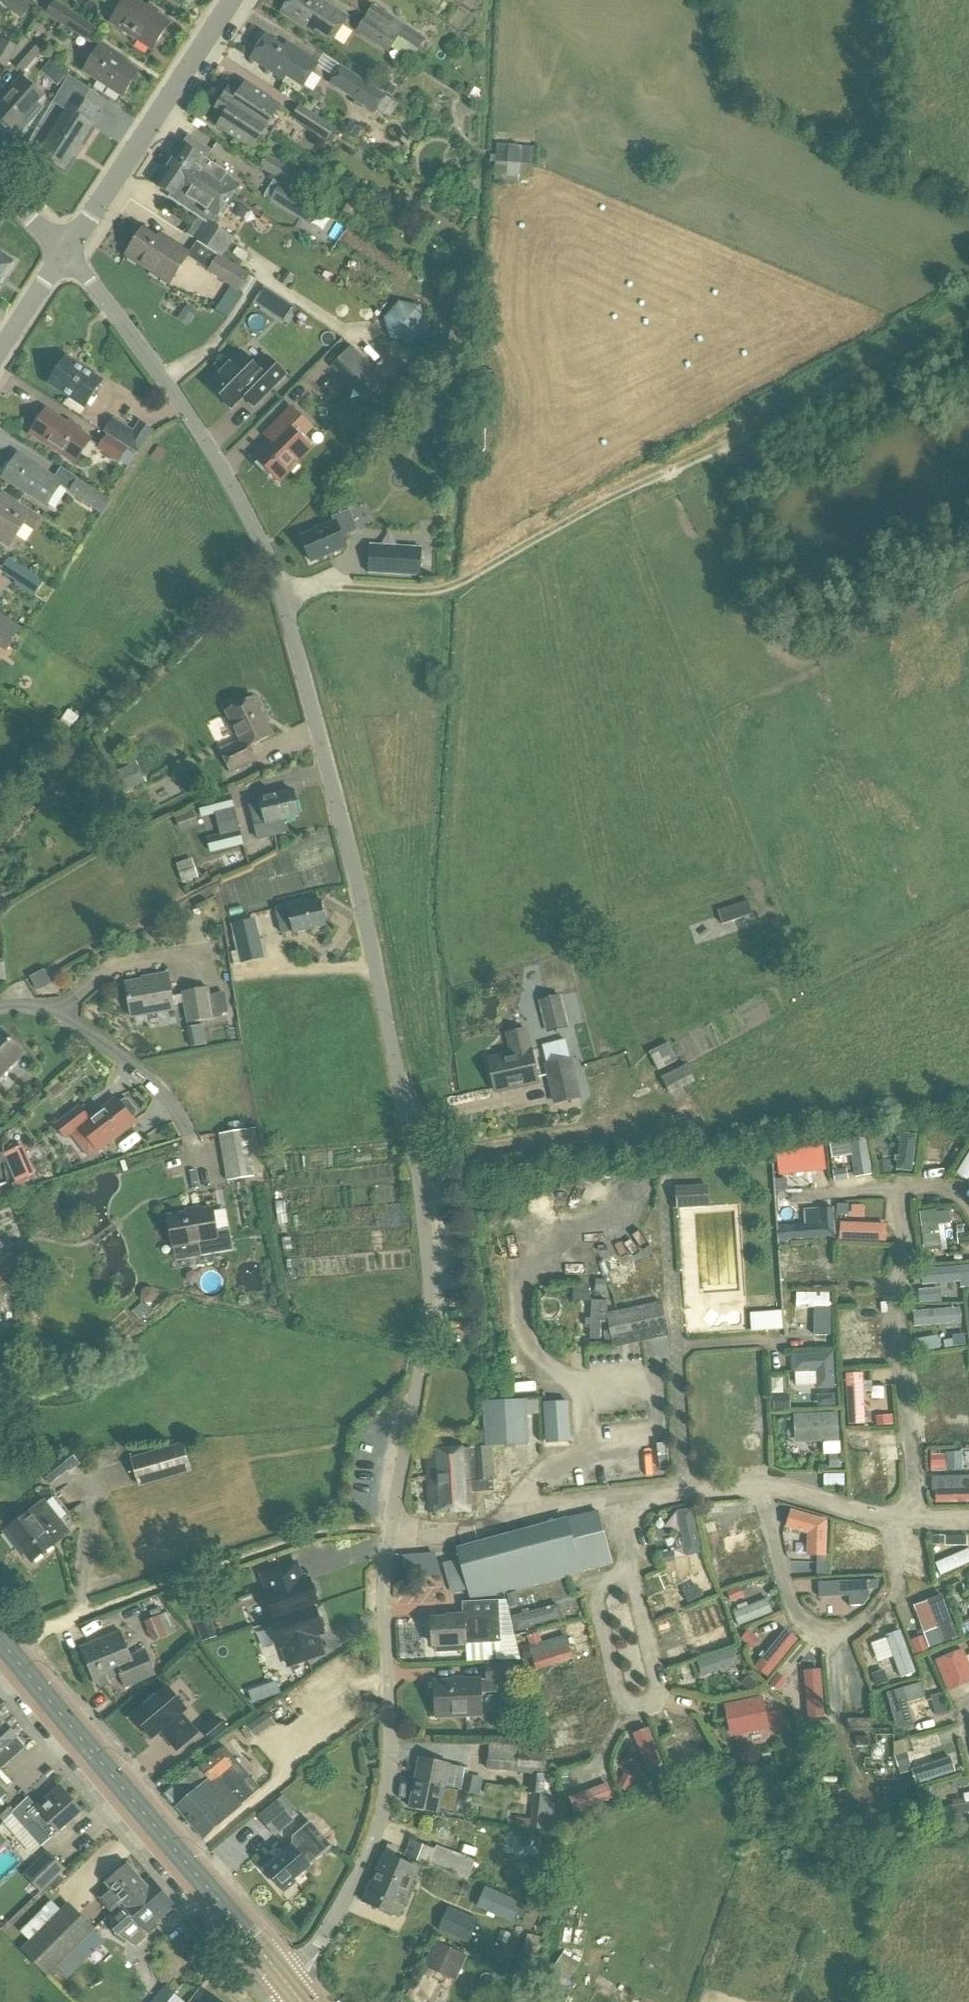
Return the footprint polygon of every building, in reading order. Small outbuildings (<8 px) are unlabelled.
[(111,23),(152,50),(169,23),(135,0),(125,0),(111,23)] [(283,12),(314,32),(317,29),(334,40),(347,18),(323,2),(321,6),(312,0),(290,0),(283,12)] [(367,16),(398,36),(419,51),(426,40),(374,6),(367,16)] [(70,12),(61,24),(86,41),(95,28),(70,12)] [(398,36),(367,16),(358,31),(388,51),(398,36)] [(266,37),(252,58),(284,79),(286,75),(303,86),(317,64),(293,49),(291,53),(266,37)] [(4,40),(3,40),(0,46),(0,64),(6,67),(17,48),(4,40)] [(14,64),(24,73),(41,53),(31,44),(14,64)] [(102,45),(84,72),(122,96),(138,71),(126,63),(127,61),(102,45)] [(51,57),(40,69),(57,83),(67,72),(51,57)] [(341,62),(329,79),(376,110),(388,91),(341,62)] [(4,128),(9,127),(13,131),(44,97),(22,77),(8,93),(11,95),(0,108),(0,125),(4,128)] [(230,90),(223,99),(274,132),(280,123),(272,118),(280,106),(246,84),(239,96),(230,90)] [(64,109),(68,112),(40,154),(65,170),(93,127),(90,125),(99,111),(73,94),(64,109)] [(274,132),(223,99),(217,109),(226,115),(218,127),(252,149),(260,137),(267,142),(274,132)] [(327,140),(334,128),(301,106),(293,118),(327,140)] [(173,162),(228,199),(238,184),(226,176),(227,174),(211,163),(211,162),(206,159),(212,151),(190,137),(185,145),(184,145),(173,162)] [(519,183),(519,179),(521,164),(535,165),(537,148),(497,144),(496,155),(491,155),(491,162),(497,162),(495,181),(519,183)] [(311,184),(296,174),(269,156),(261,168),(304,195),(311,184)] [(228,199),(173,162),(172,163),(157,185),(177,198),(175,201),(193,213),(197,208),(202,212),(187,235),(204,246),(222,257),(234,240),(211,225),(215,219),(228,199)] [(281,183),(270,200),(309,226),(320,209),(281,183)] [(135,242),(126,256),(169,284),(178,271),(190,253),(168,239),(165,243),(143,229),(135,242)] [(13,262),(0,253),(0,282),(13,262)] [(219,256),(209,271),(238,290),(248,275),(219,256)] [(264,289),(258,298),(276,310),(282,300),(264,289)] [(391,340),(413,344),(428,327),(421,306),(399,301),(384,318),(391,340)] [(334,365),(365,397),(382,379),(351,348),(334,365)] [(286,375),(268,357),(258,367),(247,356),(242,352),(208,386),(232,409),(244,397),(254,407),(286,375)] [(66,358),(49,384),(85,407),(102,381),(66,358)] [(46,409),(31,434),(76,462),(92,438),(46,409)] [(309,448),(299,438),(310,427),(293,410),(292,410),(272,431),(276,435),(256,457),(278,479),(309,448)] [(114,419),(106,431),(139,452),(146,441),(145,440),(152,431),(140,423),(135,432),(114,419)] [(106,437),(99,448),(120,461),(127,450),(106,437)] [(0,472),(0,476),(46,505),(61,482),(17,454),(11,464),(7,461),(0,472)] [(78,480),(70,492),(103,512),(110,501),(78,480)] [(42,515),(21,503),(20,504),(23,505),(17,515),(0,504),(0,539),(7,544),(14,533),(17,535),(26,521),(35,526),(42,515)] [(336,522),(301,537),(312,563),(347,547),(336,522)] [(367,574),(420,577),(422,548),(369,545),(367,574)] [(4,570),(17,579),(14,584),(35,598),(45,583),(10,560),(4,570)] [(4,650),(19,626),(0,614),(0,648),(4,650)] [(222,751),(231,773),(258,761),(252,748),(274,737),(257,699),(228,712),(242,742),(222,751)] [(66,736),(79,717),(68,710),(55,728),(66,736)] [(113,798),(147,782),(137,761),(113,773),(114,776),(105,780),(113,798)] [(290,834),(286,820),(299,817),(293,791),(260,799),(261,803),(249,805),(259,842),(290,834)] [(231,796),(199,804),(202,816),(216,813),(221,836),(207,839),(211,852),(243,844),(231,796)] [(181,829),(197,822),(192,809),(176,815),(181,829)] [(198,878),(192,858),(176,863),(183,883),(198,878)] [(756,897),(717,910),(722,924),(761,912),(756,897)] [(305,900),(288,904),(276,907),(282,934),(294,931),(295,933),(326,926),(320,901),(306,904),(305,900)] [(265,958),(260,935),(256,918),(231,923),(240,963),(265,958)] [(2,969),(11,968),(9,950),(0,951),(0,956),(2,969)] [(47,970),(31,978),(38,990),(53,983),(47,970)] [(151,978),(125,983),(132,1017),(175,1010),(174,1005),(185,1003),(188,1023),(213,1018),(208,988),(183,992),(183,995),(173,996),(169,973),(150,976),(151,978)] [(541,1001),(548,1032),(567,1028),(561,997),(541,1001)] [(25,1052),(1,1030),(0,1031),(0,1078),(25,1052)] [(508,1033),(512,1054),(488,1059),(495,1093),(520,1087),(539,1083),(531,1050),(530,1050),(526,1030),(508,1033)] [(579,1098),(570,1059),(547,1064),(556,1103),(579,1098)] [(695,1081),(686,1064),(661,1078),(670,1095),(695,1081)] [(81,1106),(54,1126),(64,1138),(70,1134),(89,1159),(99,1151),(136,1123),(133,1119),(137,1115),(137,1111),(128,1099),(123,1099),(119,1102),(117,1098),(91,1118),(81,1106)] [(956,1134),(956,1120),(932,1120),(932,1133),(956,1134)] [(892,1125),(878,1126),(879,1142),(893,1141),(892,1125)] [(904,1128),(899,1166),(915,1168),(920,1130),(904,1128)] [(861,1167),(874,1165),(868,1129),(855,1132),(861,1167)] [(220,1134),(228,1182),(256,1177),(248,1130),(220,1134)] [(36,1174),(24,1145),(4,1153),(17,1182),(36,1174)] [(805,1176),(821,1176),(822,1161),(806,1160),(805,1176)] [(707,1187),(677,1189),(678,1207),(708,1205),(707,1187)] [(835,1232),(835,1222),(823,1221),(824,1198),(799,1198),(798,1231),(835,1232)] [(230,1201),(216,1202),(218,1221),(232,1219),(230,1201)] [(212,1209),(169,1216),(174,1247),(218,1239),(212,1209)] [(962,1210),(933,1212),(934,1236),(963,1234),(962,1210)] [(862,1271),(861,1236),(842,1237),(843,1271),(862,1271)] [(789,1308),(835,1309),(836,1261),(790,1260),(789,1308)] [(606,1313),(613,1347),(668,1335),(660,1301),(606,1313)] [(947,1316),(960,1315),(959,1301),(946,1302),(947,1316)] [(755,1302),(756,1322),(787,1321),(787,1302),(755,1302)] [(920,1342),(967,1335),(965,1319),(917,1326),(920,1342)] [(868,1355),(887,1352),(885,1341),(866,1343),(868,1355)] [(798,1376),(823,1377),(834,1378),(835,1354),(799,1352),(798,1376)] [(869,1365),(850,1365),(852,1417),(870,1417),(869,1365)] [(929,1368),(928,1389),(966,1389),(966,1375),(945,1374),(945,1368),(929,1368)] [(554,1433),(582,1428),(576,1390),(547,1395),(554,1433)] [(527,1400),(483,1402),(484,1446),(528,1444),(527,1400)] [(799,1404),(800,1436),(842,1435),(841,1403),(799,1404)] [(883,1417),(900,1415),(899,1404),(882,1406),(883,1417)] [(968,1436),(968,1430),(968,1419),(947,1422),(945,1411),(930,1413),(933,1440),(968,1436)] [(903,1430),(903,1419),(877,1420),(877,1430),(903,1430)] [(110,1459),(125,1454),(120,1441),(105,1447),(110,1459)] [(858,1484),(883,1483),(881,1441),(856,1442),(858,1484)] [(139,1487),(191,1472),(183,1443),(130,1458),(139,1487)] [(490,1491),(489,1481),(493,1480),(491,1446),(438,1450),(426,1451),(429,1514),(477,1511),(476,1492),(490,1491)] [(935,1446),(935,1462),(951,1463),(951,1447),(935,1446)] [(954,1448),(957,1462),(968,1459),(965,1446),(954,1448)] [(61,1459),(43,1474),(50,1483),(69,1468),(71,1471),(80,1464),(70,1451),(61,1459)] [(938,1496),(968,1494),(968,1467),(937,1469),(938,1496)] [(825,1517),(823,1500),(793,1503),(794,1520),(825,1517)] [(691,1544),(704,1542),(699,1505),(686,1507),(691,1544)] [(459,1552),(468,1584),(473,1602),(611,1563),(599,1512),(568,1521),(568,1522),(459,1552)] [(30,1513),(5,1533),(16,1547),(19,1545),(33,1562),(55,1545),(53,1543),(65,1533),(57,1523),(45,1532),(30,1513)] [(712,1518),(715,1530),(731,1527),(728,1514),(712,1518)] [(939,1529),(940,1560),(957,1560),(956,1542),(968,1542),(968,1528),(939,1529)] [(726,1575),(772,1565),(765,1535),(719,1545),(726,1575)] [(673,1561),(679,1574),(712,1560),(706,1547),(673,1561)] [(281,1568),(262,1575),(269,1594),(266,1595),(275,1620),(271,1621),(271,1622),(319,1605),(318,1600),(316,1596),(318,1592),(316,1584),(311,1582),(311,1579),(303,1582),(296,1563),(281,1568)] [(843,1592),(843,1579),(811,1581),(812,1594),(843,1592)] [(529,1600),(541,1597),(538,1584),(526,1588),(529,1600)] [(745,1616),(778,1603),(773,1588),(739,1601),(745,1616)] [(931,1588),(908,1595),(912,1607),(921,1605),(927,1624),(940,1621),(931,1588)] [(698,1631),(734,1617),(724,1592),(689,1605),(698,1631)] [(432,1619),(434,1645),(436,1645),(436,1652),(466,1651),(465,1635),(483,1634),(483,1643),(500,1642),(501,1660),(519,1659),(505,1601),(470,1602),(470,1616),(464,1616),(464,1615),(448,1616),(448,1618),(432,1619)] [(520,1614),(523,1626),(565,1615),(562,1603),(520,1614)] [(319,1605),(271,1622),(281,1648),(283,1647),(289,1666),(308,1659),(324,1654),(317,1635),(325,1633),(324,1630),(326,1626),(323,1618),(319,1616),(316,1608),(320,1606),(319,1605)] [(145,1622),(153,1640),(175,1631),(167,1613),(145,1622)] [(791,1620),(760,1657),(773,1668),(804,1630),(791,1620)] [(753,1640),(767,1635),(763,1621),(748,1626),(753,1640)] [(875,1632),(882,1653),(898,1648),(906,1670),(920,1665),(906,1622),(875,1632)] [(574,1624),(549,1632),(553,1643),(539,1648),(543,1660),(582,1647),(574,1624)] [(921,1644),(933,1640),(929,1626),(916,1631),(921,1644)] [(213,1627),(199,1632),(203,1643),(217,1638),(213,1627)] [(81,1648),(96,1685),(99,1684),(101,1687),(110,1683),(108,1680),(121,1675),(126,1687),(156,1675),(146,1651),(131,1657),(121,1632),(81,1648)] [(678,1653),(694,1647),(688,1634),(672,1640),(678,1653)] [(738,1636),(706,1647),(712,1666),(745,1655),(738,1636)] [(968,1676),(968,1641),(941,1650),(955,1690),(968,1685),(968,1677),(968,1676)] [(804,1700),(831,1699),(830,1660),(803,1661),(804,1700)] [(480,1679),(435,1681),(437,1717),(482,1715),(481,1692),(498,1691),(498,1681),(517,1680),(516,1663),(487,1664),(488,1680),(480,1680),(480,1679)] [(921,1714),(914,1695),(934,1688),(928,1672),(890,1686),(903,1720),(921,1714)] [(588,1693),(585,1681),(572,1685),(570,1679),(554,1683),(560,1702),(588,1693)] [(938,1687),(944,1707),(956,1704),(949,1683),(938,1687)] [(144,1707),(134,1716),(153,1738),(159,1732),(175,1751),(195,1735),(182,1720),(179,1715),(187,1708),(169,1687),(156,1697),(151,1697),(144,1703),(144,1707)] [(731,1692),(734,1726),(774,1722),(770,1688),(731,1692)] [(254,1705),(265,1701),(261,1689),(250,1693),(254,1705)] [(247,1728),(255,1739),(276,1725),(268,1713),(247,1728)] [(26,1748),(0,1719),(0,1770),(26,1748)] [(219,1720),(204,1733),(213,1744),(229,1731),(219,1720)] [(560,1751),(595,1746),(593,1732),(558,1737),(560,1751)] [(532,1774),(530,1793),(534,1793),(531,1826),(548,1828),(552,1793),(549,1793),(551,1774),(544,1773),(546,1749),(490,1743),(487,1769),(532,1774)] [(628,1745),(630,1771),(653,1769),(651,1743),(628,1745)] [(177,1808),(203,1839),(227,1818),(227,1817),(242,1805),(261,1789),(225,1747),(200,1768),(209,1778),(206,1781),(207,1783),(177,1808)] [(567,1772),(593,1768),(592,1756),(565,1760),(567,1772)] [(416,1781),(443,1786),(460,1790),(464,1773),(449,1770),(450,1764),(420,1758),(416,1781)] [(580,1803),(621,1783),(614,1770),(573,1789),(580,1803)] [(460,1791),(479,1795),(482,1777),(464,1773),(460,1790),(460,1791)] [(443,1786),(416,1781),(411,1807),(439,1812),(440,1803),(454,1805),(456,1791),(443,1789),(443,1786)] [(60,1787),(37,1807),(29,1798),(12,1814),(26,1830),(26,1829),(41,1846),(50,1838),(50,1839),(58,1832),(59,1833),(82,1812),(60,1787)] [(277,1801),(259,1816),(276,1836),(294,1820),(289,1814),(292,1811),(284,1802),(281,1805),(277,1801)] [(411,1840),(405,1856),(420,1861),(421,1858),(431,1862),(430,1865),(468,1879),(476,1861),(482,1863),(500,1870),(508,1851),(489,1843),(486,1850),(457,1839),(453,1851),(438,1845),(436,1850),(411,1840)] [(286,1893),(298,1882),(296,1879),(321,1858),(314,1850),(306,1841),(296,1850),(293,1846),(266,1870),(286,1893)] [(48,1852),(25,1874),(41,1892),(65,1870),(48,1852)] [(363,1901),(399,1916),(419,1868),(385,1854),(372,1884),(370,1883),(363,1901)] [(114,1911),(145,1884),(127,1864),(107,1882),(110,1887),(98,1897),(112,1912),(114,1911)] [(151,1878),(145,1884),(114,1911),(136,1936),(145,1928),(147,1931),(175,1906),(151,1878)] [(529,1907),(486,1887),(477,1906),(513,1922),(516,1915),(524,1918),(529,1907)] [(69,1903),(22,1950),(47,1975),(94,1928),(69,1903)] [(450,1908),(440,1928),(468,1941),(474,1930),(463,1924),(467,1916),(450,1908)] [(106,1941),(95,1930),(78,1947),(89,1958),(106,1941)] [(522,1954),(537,1958),(543,1939),(528,1934),(522,1954)] [(421,1969),(453,1984),(465,1959),(433,1943),(421,1969)] [(165,1988),(154,2001),(183,2001),(165,1988)]
